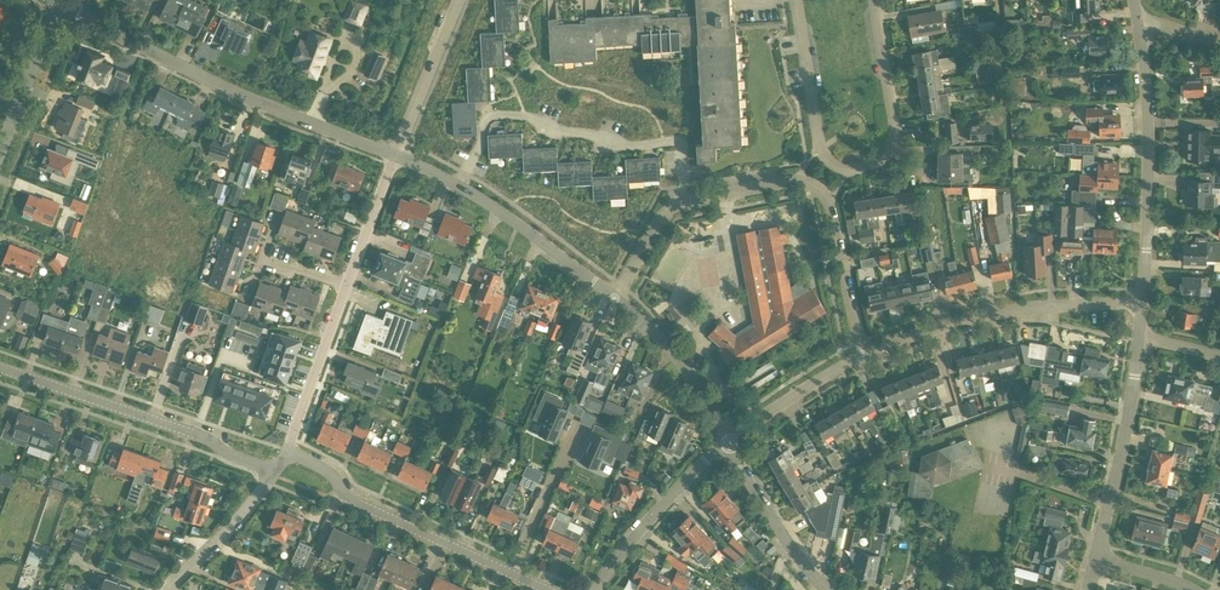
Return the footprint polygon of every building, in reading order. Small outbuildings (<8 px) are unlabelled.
[(132,3),(147,10),(152,0),(134,0),(132,3)] [(186,0),(160,0),(159,2),(166,5),(160,17),(174,24),(186,0)] [(204,17),(203,16),(207,9),(189,0),(186,0),(174,24),(195,35),(204,17)] [(236,1),(235,0),(221,0),(216,10),(228,16),(236,1)] [(352,0),(351,0),(344,18),(359,24),(366,5),(352,0)] [(519,14),(518,0),(494,0),(495,15),(519,14)] [(730,11),(730,0),(696,0),(697,14),(651,17),(651,13),(594,16),(586,17),(586,22),(558,24),(558,19),(549,19),(551,62),(597,60),(596,46),(642,44),(643,52),(652,51),(653,60),(682,58),(681,45),(697,44),(697,43),(699,43),(699,35),(703,35),(709,143),(697,144),(698,160),(717,159),(716,146),(733,145),(733,146),(741,146),(741,144),(743,144),(736,22),(731,22),(730,11)] [(1089,19),(1088,10),(1100,9),(1099,1),(1100,1),(1100,0),(1076,0),(1076,10),(1074,10),(1074,20),(1089,19)] [(912,35),(945,30),(942,10),(909,16),(912,35)] [(496,32),(504,32),(519,31),(519,14),(495,15),(496,32)] [(1037,28),(1051,28),(1051,15),(1043,15),(1043,20),(1037,20),(1037,28)] [(964,22),(964,17),(959,17),(957,21),(959,32),(952,33),(953,37),(996,30),(995,21),(978,22),(964,22)] [(1004,29),(1027,29),(1027,17),(1020,17),(1020,19),(1004,19),(1004,29)] [(248,37),(237,32),(238,31),(227,26),(228,21),(222,19),(216,33),(222,36),(222,35),(228,37),(224,45),(240,53),(248,37)] [(308,43),(301,40),(296,55),(302,58),(299,66),(308,70),(307,74),(316,77),(331,39),(312,32),(308,43)] [(481,50),(505,49),(504,32),(496,32),(480,33),(481,50)] [(1083,53),(1105,52),(1105,48),(1114,48),(1113,33),(1083,35),(1083,53)] [(482,67),(490,67),(506,66),(505,49),(481,50),(482,67)] [(938,59),(936,49),(915,52),(918,68),(954,62),(953,56),(938,59)] [(79,62),(80,63),(79,65),(83,67),(78,78),(93,84),(96,77),(106,81),(113,64),(102,60),(104,56),(103,56),(101,57),(86,52),(86,53),(83,52),(79,62)] [(374,52),(365,74),(377,79),(386,57),(374,52)] [(1014,66),(1033,66),(1033,55),(1014,56),(1014,66)] [(976,73),(991,71),(989,61),(975,63),(976,73)] [(920,82),(942,79),(940,70),(955,67),(954,62),(918,68),(920,82)] [(1063,77),(1079,76),(1079,65),(1063,65),(1063,77)] [(1213,95),(1212,86),(1213,86),(1212,75),(1218,75),(1217,66),(1201,66),(1201,79),(1183,79),(1184,94),(1204,93),(1204,95),(1213,95)] [(467,85),(491,84),(490,67),(482,67),(466,68),(467,85)] [(128,81),(131,73),(117,68),(113,76),(128,81)] [(978,83),(993,81),(991,71),(976,73),(978,83)] [(1101,79),(1093,80),(1094,90),(1102,89),(1102,90),(1122,89),(1121,77),(1120,77),(1120,73),(1101,74),(1101,79)] [(1014,99),(1027,98),(1025,77),(1013,77),(1014,99)] [(943,87),(942,79),(920,82),(923,97),(952,92),(951,92),(950,86),(943,87)] [(468,102),(476,102),(491,101),(491,84),(467,85),(468,102)] [(171,110),(178,96),(161,88),(155,100),(149,97),(143,108),(156,114),(158,111),(159,112),(162,106),(171,110)] [(925,112),(941,109),(944,109),(942,99),(958,97),(958,91),(951,92),(952,92),(923,97),(925,112)] [(91,109),(94,102),(78,95),(76,103),(91,109)] [(189,131),(194,119),(188,116),(194,104),(178,96),(171,110),(180,114),(177,121),(179,121),(177,125),(189,131)] [(453,120),(477,118),(476,102),(468,102),(452,102),(453,120)] [(79,118),(82,109),(65,103),(63,109),(61,108),(58,115),(61,115),(56,127),(65,131),(62,137),(77,142),(86,120),(79,118)] [(1104,114),(1104,107),(1087,107),(1087,121),(1100,120),(1100,135),(1121,135),(1121,129),(1120,117),(1113,117),(1113,113),(1104,114)] [(454,137),(477,136),(478,136),(477,118),(453,120),(454,137)] [(948,139),(958,139),(957,123),(946,124),(948,139)] [(967,139),(993,137),(992,124),(966,125),(967,139)] [(1087,129),(1087,127),(1084,124),(1075,124),(1073,126),(1073,129),(1067,128),(1067,142),(1090,142),(1090,129),(1087,129)] [(1019,139),(1026,135),(1022,128),(1015,131),(1019,139)] [(1188,129),(1187,160),(1211,160),(1211,151),(1219,152),(1219,135),(1211,134),(1211,130),(1188,129)] [(231,142),(234,134),(221,130),(219,137),(215,136),(210,149),(228,155),(232,142),(231,142)] [(506,158),(523,157),(523,149),(522,133),(504,134),(506,158)] [(489,159),(506,158),(504,134),(488,135),(489,159)] [(245,161),(237,183),(250,187),(258,164),(268,167),(268,164),(272,166),(275,155),(272,154),(274,147),(259,142),(256,150),(253,149),(249,162),(245,161)] [(1095,144),(1059,143),(1059,153),(1075,153),(1075,154),(1083,155),(1082,173),(1098,174),(1119,175),(1119,164),(1111,164),(1111,161),(1094,160),(1095,144)] [(938,166),(972,166),(972,158),(971,145),(955,146),(955,152),(938,153),(938,166)] [(48,148),(41,167),(53,171),(51,177),(71,185),(80,162),(98,169),(101,160),(69,147),(66,155),(55,151),(48,148)] [(541,171),(558,170),(558,163),(557,147),(540,148),(541,171)] [(357,192),(364,173),(341,164),(345,154),(327,148),(322,160),(333,165),(328,179),(349,187),(348,189),(357,192)] [(524,172),(541,171),(540,148),(523,149),(523,157),(524,172)] [(302,185),(311,160),(293,154),(285,179),(302,185)] [(645,181),(661,180),(660,157),(643,158),(645,181)] [(628,182),(645,181),(643,158),(626,159),(627,175),(628,182)] [(576,185),(593,184),(593,177),(592,161),(575,162),(576,185)] [(559,186),(576,185),(575,162),(558,163),(558,170),(559,186)] [(972,186),(972,173),(972,166),(938,166),(939,181),(955,180),(956,187),(972,186)] [(1079,190),(1072,190),(1072,203),(1095,204),(1096,187),(1109,187),(1109,185),(1118,186),(1119,175),(1098,174),(1082,173),(1080,173),(1079,190)] [(611,198),(628,197),(628,182),(627,175),(610,176),(611,198)] [(594,199),(611,198),(610,176),(593,177),(593,184),(594,199)] [(220,197),(224,184),(213,180),(209,193),(220,197)] [(1214,207),(1214,193),(1211,193),(1212,181),(1188,181),(1187,204),(1204,204),(1204,207),(1214,207)] [(243,188),(233,185),(228,202),(237,205),(243,188)] [(302,187),(297,200),(306,203),(311,191),(311,190),(302,187)] [(931,190),(927,187),(923,193),(927,196),(931,190)] [(1009,187),(996,187),(997,212),(1011,211),(1009,187)] [(915,205),(913,191),(899,194),(903,224),(905,224),(904,217),(920,215),(919,205),(915,205)] [(284,213),(288,199),(274,194),(270,208),(284,213)] [(903,224),(899,194),(885,196),(887,212),(896,211),(898,225),(903,224)] [(46,202),(43,201),(43,199),(31,195),(24,211),(33,214),(33,216),(52,223),(59,204),(47,199),(46,202)] [(875,228),(880,228),(878,214),(887,212),(885,196),(870,198),(873,215),(875,228)] [(875,228),(873,215),(870,198),(855,200),(858,217),(867,216),(869,229),(860,231),(862,242),(875,240),(873,229),(875,228)] [(70,208),(84,213),(87,204),(74,199),(70,208)] [(410,202),(402,199),(395,216),(422,227),(419,232),(428,236),(434,219),(426,216),(430,207),(411,200),(410,202)] [(1095,207),(1095,206),(1056,204),(1055,223),(1050,223),(1050,234),(1051,234),(1094,235),(1093,239),(1117,240),(1118,230),(1110,230),(1110,228),(1094,227),(1095,216),(1095,214),(1095,207)] [(292,239),(301,216),(287,211),(279,233),(290,237),(289,238),(292,239)] [(358,224),(361,216),(350,212),(346,220),(358,224)] [(1004,213),(984,217),(990,244),(995,243),(1009,240),(1009,239),(1009,238),(1010,237),(1004,213)] [(464,224),(465,221),(446,214),(442,222),(434,219),(428,236),(437,239),(439,234),(465,244),(472,227),(464,224)] [(260,239),(260,237),(259,236),(263,224),(240,216),(236,230),(235,230),(260,239)] [(306,243),(313,227),(315,221),(312,220),(301,216),(292,239),(294,240),(295,239),(306,243)] [(75,220),(70,233),(77,236),(82,222),(75,220)] [(754,322),(736,333),(734,334),(720,322),(709,335),(721,346),(720,346),(722,349),(720,350),(732,369),(826,310),(812,288),(809,290),(804,281),(800,280),(790,287),(781,242),(788,241),(787,238),(786,233),(779,234),(778,225),(760,229),(761,233),(755,235),(754,230),(737,233),(754,322)] [(318,256),(326,232),(313,227),(306,243),(304,249),(316,254),(316,255),(318,256)] [(234,235),(231,243),(231,244),(246,249),(246,250),(254,252),(258,240),(259,241),(260,239),(235,230),(234,235)] [(62,240),(64,235),(62,232),(59,231),(56,232),(54,237),(62,240)] [(332,260),(340,237),(326,232),(318,256),(320,257),(321,255),(332,260)] [(1036,275),(1036,274),(1046,273),(1045,252),(1053,251),(1052,234),(1035,235),(1036,244),(1025,245),(1026,274),(1030,274),(1030,276),(1036,275)] [(1208,238),(1197,237),(1197,242),(1184,241),(1184,252),(1219,253),(1219,243),(1208,242),(1208,238)] [(1117,250),(1117,240),(1093,239),(1093,241),(1061,240),(1060,253),(1082,254),(1082,251),(1108,252),(1108,250),(1117,250)] [(243,264),(244,261),(242,261),(246,250),(246,249),(231,244),(231,243),(224,241),(219,256),(243,264)] [(934,259),(936,269),(944,268),(941,251),(934,251),(932,242),(930,242),(930,243),(934,259)] [(934,259),(930,243),(924,244),(922,244),(926,261),(934,259)] [(30,275),(39,256),(11,244),(3,264),(30,275)] [(970,264),(979,262),(975,246),(967,248),(970,264)] [(994,253),(989,255),(991,264),(989,265),(993,279),(1012,275),(1009,260),(1008,261),(1006,251),(994,253)] [(390,255),(383,252),(379,262),(422,280),(431,259),(417,253),(414,261),(418,262),(418,265),(406,260),(405,262),(396,258),(397,256),(391,253),(390,255)] [(1184,252),(1184,262),(1207,263),(1207,259),(1214,259),(1214,260),(1219,260),(1219,253),(1184,252)] [(881,262),(890,260),(888,254),(880,256),(881,262)] [(862,267),(879,263),(877,255),(860,259),(862,267)] [(242,266),(243,264),(219,256),(214,269),(238,278),(239,276),(238,276),(241,265),(242,266)] [(57,273),(64,267),(55,257),(48,263),(57,273)] [(947,293),(962,289),(957,271),(957,270),(955,260),(948,262),(951,275),(943,277),(947,293)] [(422,280),(379,262),(375,272),(382,275),(381,279),(388,282),(390,278),(398,282),(397,284),(405,287),(404,289),(402,289),(398,297),(413,304),(422,280)] [(457,280),(462,267),(452,264),(447,277),(457,280)] [(494,292),(501,277),(478,268),(474,277),(483,281),(479,289),(477,295),(483,298),(481,304),(485,306),(482,314),(486,316),(482,326),(488,329),(503,296),(494,292)] [(237,280),(238,278),(214,269),(209,284),(232,292),(236,280),(237,280)] [(964,271),(963,269),(957,270),(957,271),(962,289),(977,286),(972,269),(964,271)] [(1209,271),(1209,278),(1219,279),(1219,271),(1209,271)] [(1208,286),(1208,277),(1184,276),(1183,291),(1201,291),(1201,285),(1208,286)] [(87,279),(84,286),(94,289),(96,283),(87,279)] [(464,301),(471,283),(460,279),(453,296),(464,301)] [(917,300),(933,297),(929,279),(913,282),(917,300)] [(887,307),(883,288),(882,282),(864,285),(866,293),(868,292),(871,310),(887,307)] [(902,304),(917,300),(913,282),(898,285),(902,304)] [(96,320),(108,287),(96,283),(94,289),(89,303),(92,304),(88,318),(96,320)] [(272,287),(260,283),(253,305),(267,310),(275,286),(272,286),(272,287)] [(887,307),(902,304),(898,285),(883,288),(887,307)] [(281,315),(283,309),(289,293),(277,288),(277,287),(275,286),(267,310),(281,315)] [(303,290),(291,286),(289,293),(283,309),(297,314),(306,290),(303,289),(303,290)] [(108,287),(96,320),(106,324),(117,292),(107,289),(108,287)] [(177,299),(179,290),(166,287),(164,296),(177,299)] [(537,312),(544,293),(530,287),(521,311),(521,313),(522,315),(523,316),(525,316),(526,316),(528,315),(529,314),(529,313),(531,310),(537,312)] [(311,319),(319,296),(307,292),(308,290),(306,290),(297,314),(311,319)] [(551,318),(559,298),(544,293),(537,312),(542,314),(540,319),(548,323),(550,317),(551,318)] [(138,299),(124,294),(122,301),(135,306),(138,299)] [(507,331),(520,298),(511,294),(506,309),(504,308),(497,327),(507,331)] [(0,327),(6,329),(13,312),(7,309),(11,300),(0,296),(0,327)] [(33,325),(42,304),(28,299),(20,319),(33,325)] [(202,326),(208,307),(192,301),(185,320),(202,326)] [(245,318),(250,306),(236,301),(231,313),(245,318)] [(438,309),(431,306),(429,313),(442,319),(448,305),(441,302),(438,309)] [(149,303),(143,319),(159,324),(164,309),(149,303)] [(1215,317),(1217,308),(1190,303),(1188,312),(1177,310),(1175,323),(1195,327),(1198,314),(1215,317)] [(414,321),(387,311),(384,320),(366,313),(353,348),(371,355),(375,346),(401,355),(414,321)] [(61,347),(69,322),(45,313),(38,332),(46,335),(44,341),(61,347)] [(224,314),(221,321),(229,324),(231,317),(224,314)] [(588,335),(593,323),(575,315),(563,342),(571,346),(567,355),(573,357),(567,370),(578,375),(586,357),(579,354),(580,350),(581,350),(586,339),(586,338),(585,338),(586,334),(588,335)] [(81,324),(82,320),(71,316),(69,322),(61,347),(78,353),(83,338),(80,337),(81,333),(84,334),(87,326),(81,324)] [(229,324),(225,334),(232,337),(238,319),(231,317),(229,324)] [(534,329),(536,322),(528,319),(526,326),(534,329)] [(241,320),(239,327),(261,335),(263,328),(241,320)] [(556,339),(562,325),(553,321),(547,336),(556,339)] [(531,335),(534,329),(526,326),(523,332),(531,335)] [(108,337),(100,334),(93,354),(103,357),(105,352),(113,355),(110,363),(120,367),(128,343),(127,343),(130,334),(111,327),(108,337)] [(238,331),(235,338),(257,345),(260,339),(238,331)] [(272,331),(258,373),(286,382),(300,340),(272,331)] [(589,357),(585,367),(599,373),(599,372),(611,343),(610,342),(609,341),(606,339),(604,340),(602,339),(593,359),(589,357)] [(20,340),(17,349),(23,352),(27,342),(20,340)] [(1044,358),(1047,344),(1030,341),(1028,355),(1044,358)] [(599,373),(595,382),(602,385),(606,387),(611,376),(609,376),(611,369),(612,369),(622,347),(619,346),(618,345),(615,343),(614,344),(611,343),(599,372),(599,373)] [(1008,379),(1013,377),(1010,363),(1019,360),(1016,345),(1001,348),(1008,379)] [(1067,360),(1068,350),(1059,348),(1059,347),(1049,345),(1047,356),(1067,360)] [(1100,356),(1101,349),(1086,346),(1084,353),(1078,352),(1077,362),(1107,368),(1109,358),(1100,356)] [(161,371),(168,352),(155,348),(152,355),(139,350),(132,371),(146,376),(149,367),(161,371)] [(1008,379),(1001,348),(986,351),(990,367),(998,365),(999,373),(1000,372),(1001,379),(1001,380),(1003,392),(1010,391),(1007,379),(1008,379)] [(980,395),(987,393),(982,376),(984,376),(982,369),(990,367),(986,351),(972,355),(979,384),(978,384),(980,395)] [(979,384),(972,355),(957,358),(961,374),(970,372),(973,385),(978,384),(979,384)] [(1105,377),(1107,368),(1077,362),(1067,360),(1047,356),(1046,356),(1041,381),(1057,385),(1060,371),(1080,375),(1080,372),(1105,377)] [(348,361),(344,372),(348,373),(344,381),(364,389),(363,392),(368,394),(373,396),(378,385),(373,382),(377,373),(348,361)] [(186,369),(176,365),(172,377),(178,379),(182,382),(180,387),(198,394),(199,391),(203,392),(208,376),(204,374),(207,368),(189,362),(186,369)] [(636,365),(634,364),(625,386),(622,385),(619,391),(631,396),(643,368),(641,368),(641,366),(638,365),(636,365)] [(936,404),(937,404),(942,402),(937,389),(938,388),(936,382),(943,379),(937,365),(923,370),(936,404)] [(398,382),(402,374),(385,367),(382,375),(398,382)] [(645,369),(643,368),(631,396),(640,400),(643,394),(644,395),(653,372),(651,371),(650,370),(647,369),(645,369)] [(936,404),(923,370),(909,375),(915,390),(916,390),(918,396),(926,393),(931,406),(936,404)] [(224,371),(214,399),(265,417),(266,413),(270,414),(273,407),(269,406),(275,389),(224,371)] [(915,390),(909,375),(896,381),(907,410),(912,407),(909,399),(918,396),(916,390),(915,390)] [(1169,376),(1167,386),(1219,399),(1219,386),(1216,385),(1215,387),(1169,376)] [(569,378),(566,384),(571,387),(574,380),(569,378)] [(585,379),(576,400),(585,404),(587,399),(589,394),(593,382),(585,379)] [(907,410),(896,381),(882,386),(888,401),(896,397),(902,412),(907,410)] [(1167,386),(1164,396),(1205,406),(1204,409),(1211,411),(1212,408),(1219,410),(1219,399),(1167,386)] [(447,398),(450,392),(440,387),(437,393),(447,398)] [(347,403),(351,395),(337,389),(334,397),(347,403)] [(562,428),(561,427),(568,411),(559,407),(563,398),(545,390),(537,408),(546,412),(537,432),(541,434),(541,435),(551,439),(551,438),(555,440),(557,437),(558,438),(562,428)] [(879,432),(874,424),(866,411),(874,407),(866,393),(853,401),(861,414),(865,421),(869,427),(874,435),(875,434),(879,432)] [(1068,415),(1070,402),(1044,397),(1043,402),(1037,401),(1035,410),(1043,411),(1068,415)] [(572,401),(568,411),(582,417),(585,410),(572,401)] [(861,414),(853,401),(841,408),(849,422),(861,414)] [(1017,424),(1032,419),(1027,403),(1011,408),(1017,424)] [(888,419),(896,415),(890,404),(883,407),(888,419)] [(975,404),(963,408),(966,416),(977,413),(975,404)] [(616,405),(611,415),(619,420),(625,409),(616,405)] [(500,406),(496,416),(502,418),(506,409),(500,406)] [(629,417),(634,409),(630,407),(626,415),(629,417)] [(663,440),(673,415),(659,408),(653,423),(646,420),(638,438),(645,441),(648,434),(662,440),(663,440)] [(843,441),(848,438),(841,426),(849,422),(841,408),(828,416),(843,441)] [(331,445),(338,429),(327,424),(331,414),(326,411),(321,423),(323,425),(317,439),(331,445)] [(27,446),(28,443),(37,418),(20,412),(18,419),(9,416),(5,429),(14,432),(15,427),(20,429),(15,442),(27,446)] [(688,440),(682,437),(687,424),(673,418),(674,415),(673,415),(663,440),(662,440),(661,442),(676,449),(675,453),(682,456),(688,440)] [(843,441),(828,416),(815,423),(823,437),(831,432),(838,444),(843,441)] [(54,452),(56,447),(60,434),(52,431),(54,424),(37,418),(28,443),(46,449),(54,452)] [(1094,429),(1095,420),(1082,418),(1081,426),(1065,423),(1063,433),(1093,439),(1095,429),(1094,429)] [(494,427),(502,430),(506,423),(497,419),(494,427)] [(255,421),(252,434),(265,437),(268,424),(255,421)] [(865,421),(860,424),(863,430),(869,427),(865,421)] [(359,436),(364,425),(357,422),(352,432),(359,436)] [(1025,453),(1030,424),(1022,422),(1017,452),(1025,453)] [(366,439),(371,428),(364,425),(359,436),(366,439)] [(585,447),(581,457),(582,458),(581,461),(584,462),(584,464),(594,468),(594,467),(598,468),(602,459),(605,451),(614,454),(622,436),(605,428),(602,435),(594,432),(589,442),(586,448),(585,447)] [(1031,435),(1038,437),(1040,429),(1033,428),(1031,435)] [(344,451),(352,435),(338,429),(331,445),(344,451)] [(1051,440),(1053,431),(1043,429),(1041,438),(1051,440)] [(879,432),(875,434),(879,442),(883,439),(879,432)] [(919,441),(926,439),(923,433),(917,435),(919,441)] [(1091,448),(1093,439),(1063,433),(1061,441),(1067,442),(1067,443),(1091,448)] [(72,438),(68,450),(79,454),(76,461),(94,467),(96,460),(103,441),(85,435),(83,441),(72,438)] [(920,472),(912,471),(908,495),(930,499),(933,482),(949,476),(952,460),(972,452),(967,438),(923,455),(920,472)] [(766,452),(770,459),(769,460),(777,473),(796,461),(803,457),(816,449),(810,439),(803,443),(807,449),(789,459),(783,451),(777,455),(773,447),(766,452)] [(400,454),(405,444),(398,440),(393,451),(400,454)] [(371,464),(379,448),(365,441),(357,457),(371,464)] [(618,455),(617,457),(625,461),(632,446),(624,442),(618,455)] [(890,451),(898,448),(895,442),(887,445),(890,451)] [(1174,452),(1187,455),(1187,454),(1195,456),(1197,448),(1176,443),(1174,452)] [(406,458),(411,447),(405,444),(400,454),(406,458)] [(1046,446),(1035,445),(1029,444),(1026,461),(1034,454),(1044,456),(1046,446)] [(452,466),(459,451),(452,447),(445,463),(452,466)] [(385,470),(392,454),(379,448),(371,464),(385,470)] [(1173,453),(1153,448),(1153,450),(1151,449),(1149,457),(1151,458),(1150,465),(1170,469),(1173,453)] [(117,469),(135,475),(142,455),(125,449),(123,453),(114,450),(109,465),(117,469)] [(897,463),(909,462),(908,449),(896,450),(897,463)] [(834,450),(827,455),(834,467),(841,463),(834,450)] [(135,475),(126,500),(136,503),(147,472),(155,475),(152,484),(162,488),(168,470),(159,467),(161,462),(142,455),(135,475)] [(511,468),(515,459),(508,456),(504,465),(511,468)] [(1086,476),(1089,462),(1058,456),(1055,470),(1086,476)] [(809,460),(806,462),(803,457),(796,461),(777,473),(783,482),(797,473),(795,470),(799,467),(803,473),(813,466),(809,459),(809,460)] [(398,476),(412,483),(419,467),(406,460),(398,476)] [(625,463),(622,462),(619,471),(623,473),(622,475),(636,481),(640,471),(632,468),(634,463),(626,460),(625,463)] [(419,467),(412,483),(426,489),(432,475),(434,476),(440,464),(435,461),(430,471),(419,467)] [(503,482),(509,468),(500,464),(494,477),(503,482)] [(467,476),(455,503),(470,509),(482,483),(489,486),(497,469),(490,465),(484,478),(477,475),(475,480),(474,479),(467,476)] [(537,481),(541,472),(526,465),(523,474),(537,481)] [(1166,485),(1170,469),(1150,465),(1148,471),(1146,471),(1144,478),(1147,479),(1146,480),(1166,485)] [(455,503),(467,476),(453,470),(441,496),(455,503)] [(3,472),(0,480),(0,483),(12,488),(16,477),(3,472)] [(179,490),(183,474),(175,472),(170,488),(176,489),(179,490)] [(659,480),(664,484),(671,478),(665,473),(659,480)] [(797,473),(783,482),(792,497),(819,482),(818,480),(811,484),(809,481),(804,484),(799,476),(797,473)] [(533,490),(537,482),(523,476),(519,483),(533,490)] [(207,505),(213,488),(201,484),(202,482),(187,477),(184,486),(194,489),(191,500),(207,505)] [(53,478),(51,486),(57,488),(60,480),(53,478)] [(815,506),(822,502),(821,501),(814,490),(821,486),(819,482),(792,497),(800,510),(805,507),(813,502),(815,506)] [(643,488),(631,483),(628,488),(622,485),(614,501),(630,507),(633,505),(637,495),(640,496),(643,488)] [(1177,498),(1178,490),(1168,487),(1166,496),(1177,498)] [(826,535),(836,489),(833,488),(833,492),(832,493),(831,500),(826,499),(825,499),(821,501),(822,502),(815,506),(813,502),(805,507),(817,528),(816,533),(826,535)] [(737,524),(744,518),(736,508),(719,489),(712,495),(735,523),(737,524)] [(837,537),(845,490),(836,489),(826,535),(837,537)] [(1200,523),(1209,493),(1199,490),(1190,520),(1200,523)] [(163,504),(167,493),(162,491),(158,502),(163,504)] [(500,523),(513,495),(506,492),(499,506),(494,504),(488,518),(500,523)] [(852,509),(855,494),(847,492),(844,507),(852,509)] [(605,499),(594,494),(589,504),(600,509),(605,499)] [(522,529),(527,519),(510,511),(516,496),(513,495),(500,523),(513,529),(514,526),(522,529)] [(737,524),(735,523),(712,495),(703,503),(722,524),(729,531),(737,524)] [(201,523),(207,505),(191,500),(187,511),(177,507),(174,516),(189,521),(189,519),(201,523)] [(580,514),(584,506),(579,504),(575,511),(580,514)] [(891,532),(897,507),(885,505),(880,529),(891,532)] [(596,522),(600,512),(588,506),(585,513),(586,514),(585,516),(596,522)] [(1063,520),(1065,511),(1046,506),(1044,515),(1045,516),(1044,522),(1046,524),(1050,525),(1048,534),(1047,542),(1066,547),(1070,532),(1061,530),(1061,527),(1063,520)] [(298,515),(300,513),(290,509),(287,515),(278,511),(272,526),(275,527),(272,535),(286,541),(289,533),(291,534),(292,533),(297,536),(304,521),(302,521),(304,518),(298,515)] [(1188,522),(1190,515),(1176,511),(1174,518),(1188,522)] [(558,550),(568,528),(567,528),(569,524),(555,517),(547,513),(540,528),(548,531),(543,543),(558,550)] [(1161,546),(1167,524),(1138,515),(1131,538),(1161,546)] [(688,517),(681,523),(706,552),(711,557),(718,550),(706,537),(708,535),(701,527),(699,529),(688,517)] [(1185,533),(1186,530),(1188,522),(1174,518),(1171,529),(1185,533)] [(1219,539),(1219,534),(1215,532),(1217,527),(1203,521),(1201,526),(1192,548),(1213,557),(1219,539)] [(706,552),(681,523),(673,531),(683,543),(678,548),(686,556),(691,551),(698,559),(706,552)] [(83,534),(84,529),(78,527),(77,532),(76,532),(70,548),(84,553),(90,536),(89,536),(91,530),(86,528),(84,534),(83,534)] [(752,542),(758,537),(748,527),(743,531),(752,542)] [(168,542),(171,532),(157,528),(154,537),(168,542)] [(573,557),(580,542),(579,542),(582,535),(568,528),(558,550),(573,557)] [(863,574),(868,552),(864,551),(866,546),(857,544),(860,531),(848,528),(844,547),(858,551),(855,563),(849,562),(847,570),(853,572),(863,574)] [(345,555),(353,538),(334,529),(322,556),(329,559),(334,550),(345,555)] [(72,540),(75,533),(69,531),(66,538),(72,540)] [(879,555),(882,542),(882,540),(881,540),(883,534),(870,532),(867,547),(866,546),(864,551),(868,552),(863,574),(874,577),(879,555)] [(741,557),(748,549),(732,536),(726,543),(727,544),(740,556),(741,557)] [(162,552),(165,543),(153,538),(149,547),(162,552)] [(371,576),(362,572),(374,547),(353,538),(345,555),(358,561),(354,570),(363,575),(356,589),(364,589),(371,576)] [(763,539),(757,545),(762,549),(767,544),(763,539)] [(301,573),(302,569),(309,553),(312,546),(300,541),(291,560),(293,561),(290,568),(301,573)] [(1064,564),(1068,548),(1066,547),(1047,542),(1044,552),(1035,550),(1033,561),(1038,562),(1039,559),(1042,560),(1042,561),(1048,562),(1045,575),(1059,579),(1063,564),(1064,564)] [(44,565),(48,546),(32,543),(29,562),(44,565)] [(734,563),(740,556),(727,544),(720,551),(734,563)] [(153,572),(159,557),(134,548),(129,562),(153,572)] [(318,561),(320,558),(309,553),(302,569),(309,572),(315,559),(318,561)] [(396,581),(404,561),(389,554),(380,574),(396,581)] [(687,566),(687,564),(676,558),(672,564),(679,568),(678,570),(680,571),(681,570),(684,571),(687,566)] [(239,561),(234,572),(280,589),(283,589),(287,580),(267,573),(259,570),(260,568),(260,567),(252,564),(252,566),(239,561)] [(411,587),(420,568),(404,561),(396,581),(411,587)] [(952,585),(960,566),(949,562),(941,580),(952,585)] [(1038,571),(1015,565),(1013,573),(1036,579),(1038,571)] [(641,589),(652,589),(657,581),(660,575),(640,566),(633,580),(639,582),(637,588),(641,589)] [(684,571),(683,575),(691,578),(695,570),(687,566),(684,571)] [(918,583),(923,569),(914,566),(909,580),(918,583)] [(766,567),(762,572),(767,577),(772,571),(766,567)] [(683,575),(679,573),(680,571),(678,570),(671,584),(677,587),(683,575)] [(886,571),(883,585),(891,587),(894,573),(886,571)] [(234,572),(230,582),(250,589),(252,589),(254,589),(280,589),(234,572)] [(1003,586),(1005,574),(996,573),(994,585),(1003,586)] [(133,587),(98,574),(96,581),(101,582),(101,583),(102,584),(100,589),(132,589),(133,587)] [(690,587),(687,586),(691,578),(683,575),(677,587),(678,587),(677,589),(691,589),(690,587)] [(379,579),(371,576),(364,589),(374,589),(379,579)] [(452,583),(437,576),(431,589),(449,589),(452,583)] [(1035,587),(1037,581),(1026,578),(1024,584),(1028,585),(1027,589),(1049,589),(1035,587)] [(671,587),(657,581),(652,589),(669,589),(671,587)]
